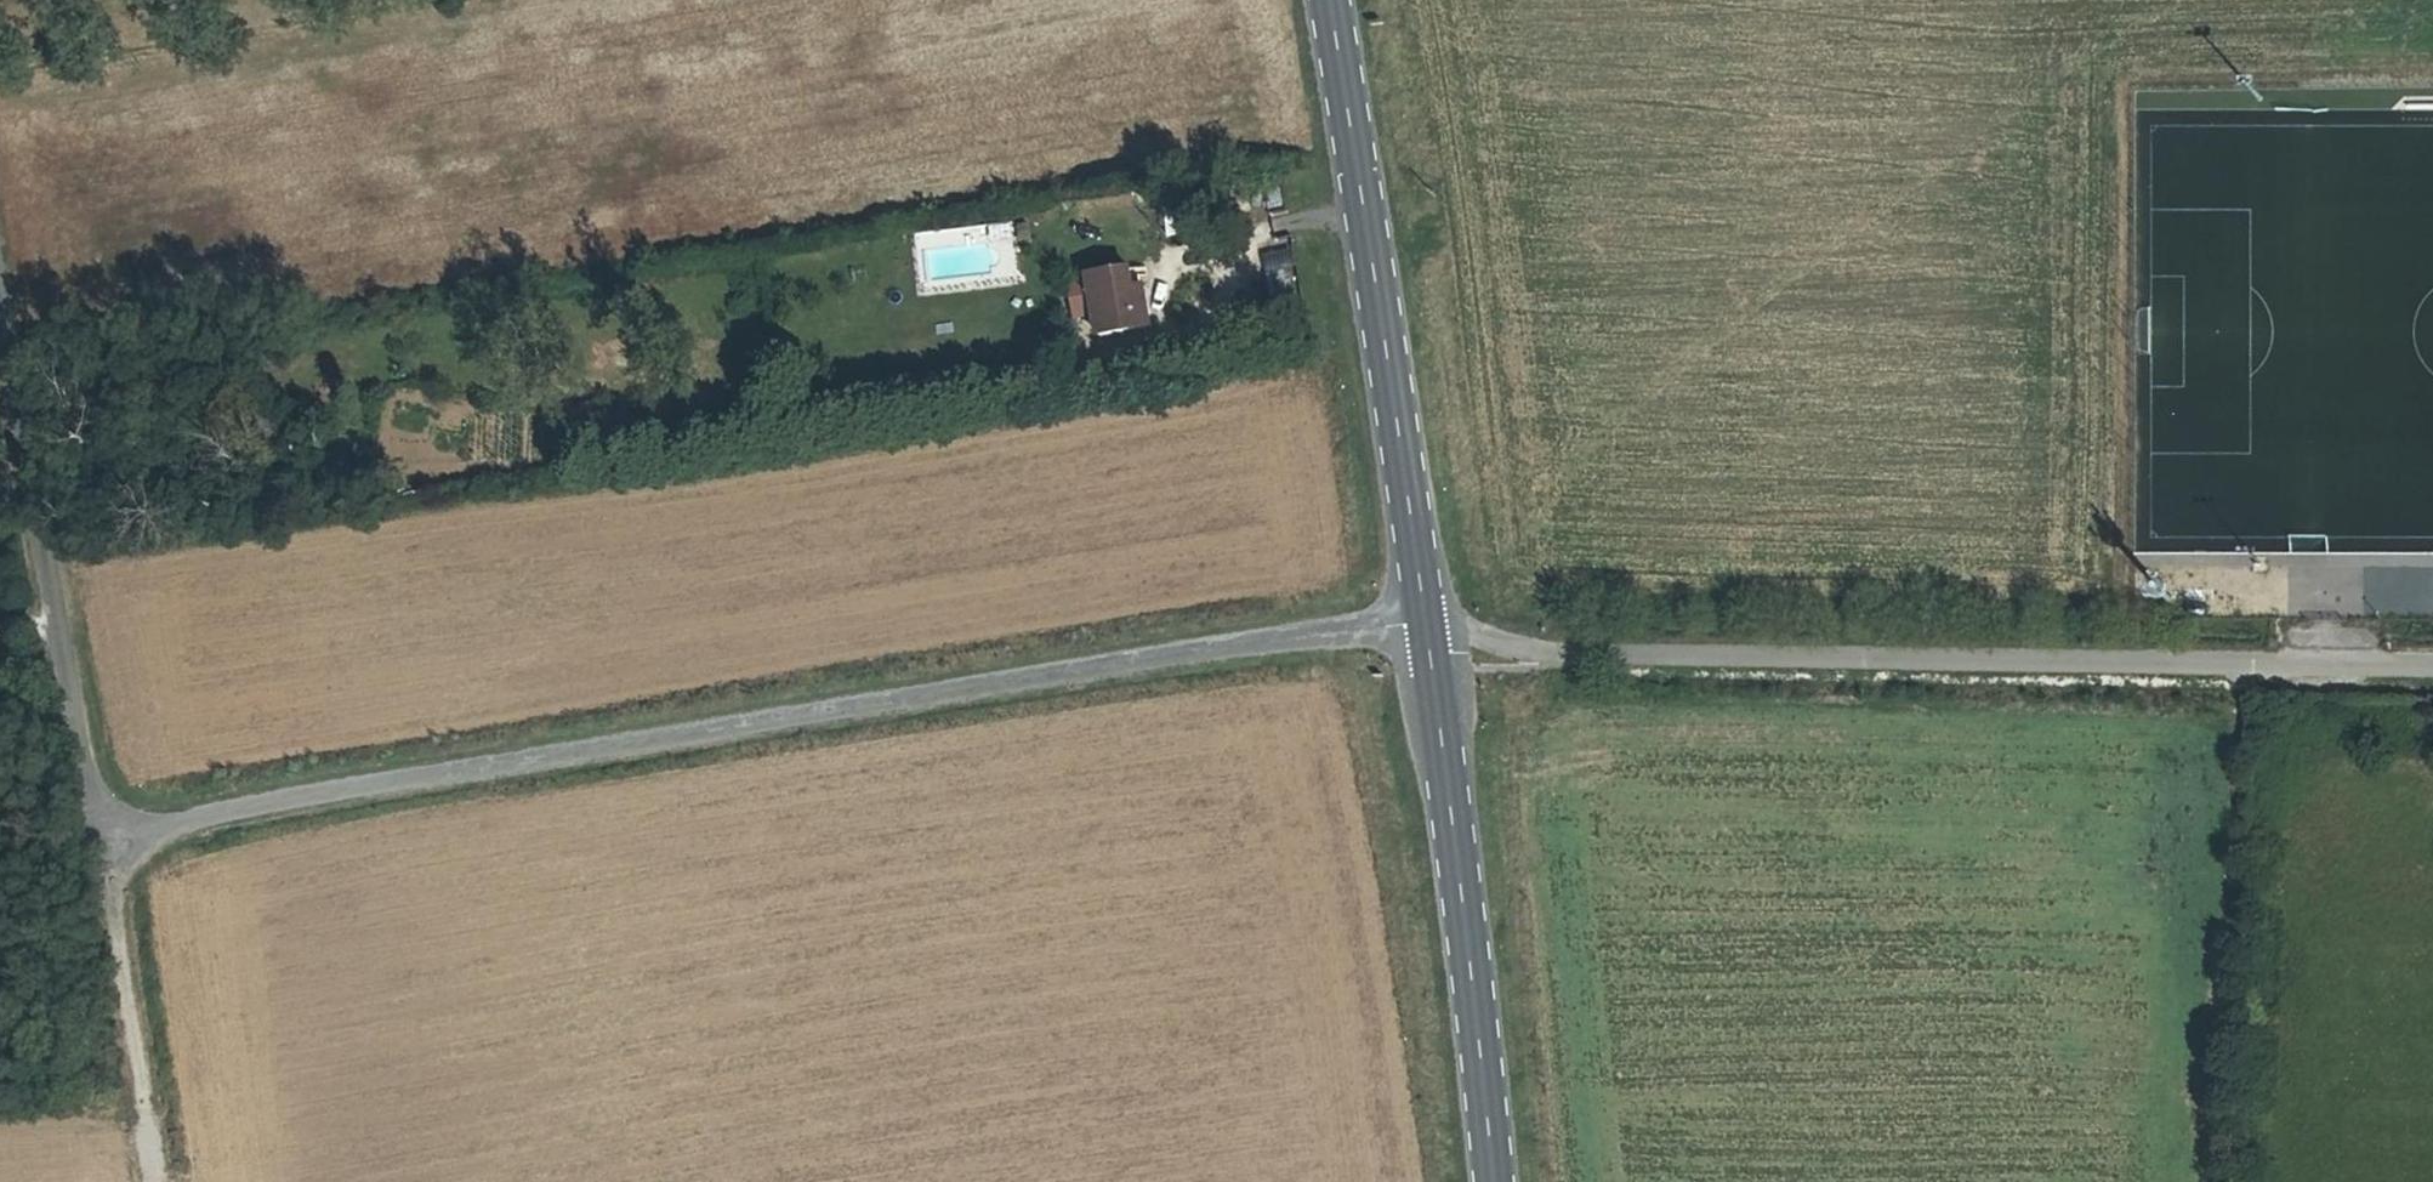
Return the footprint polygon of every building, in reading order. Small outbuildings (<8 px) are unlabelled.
[(1098,289),(1106,345),(1142,338),(1135,283),(1098,289)]
